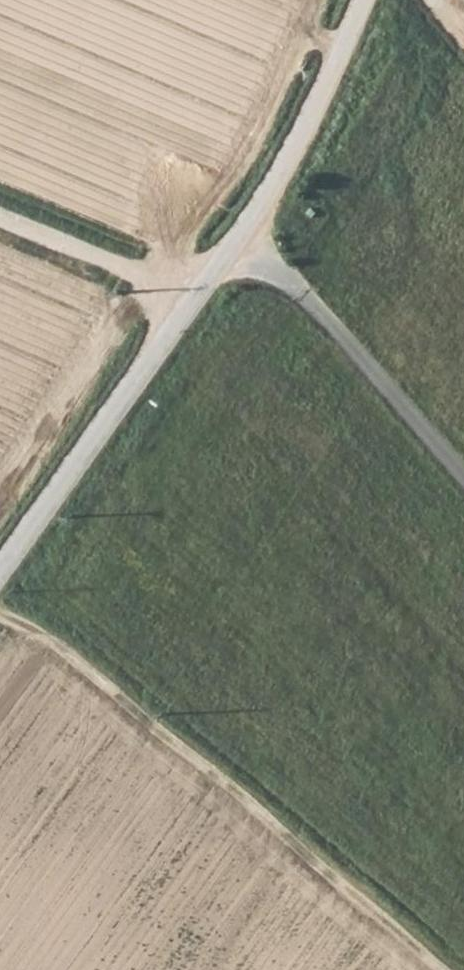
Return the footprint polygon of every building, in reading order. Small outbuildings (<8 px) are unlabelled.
[(322,216),(315,211),(310,218),(317,223),(322,216)]
